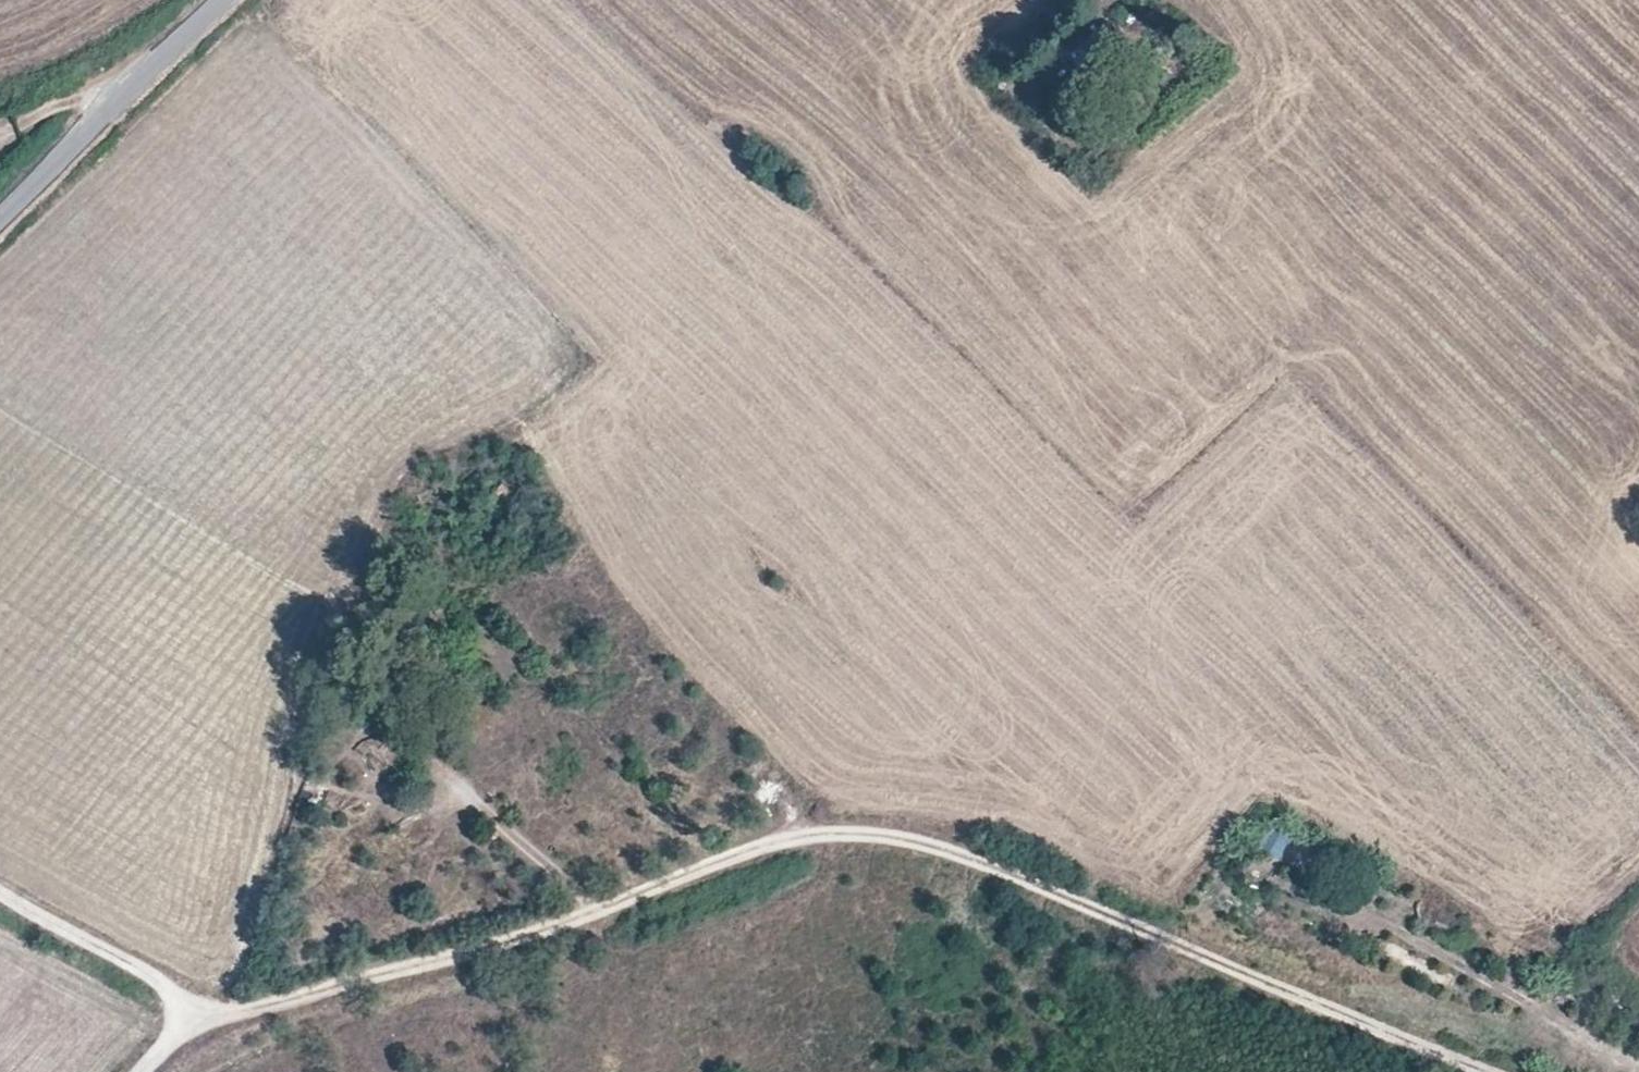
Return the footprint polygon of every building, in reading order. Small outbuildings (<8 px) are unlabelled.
[(1257,850),(1283,858),(1292,828),(1267,820),(1257,850)]
